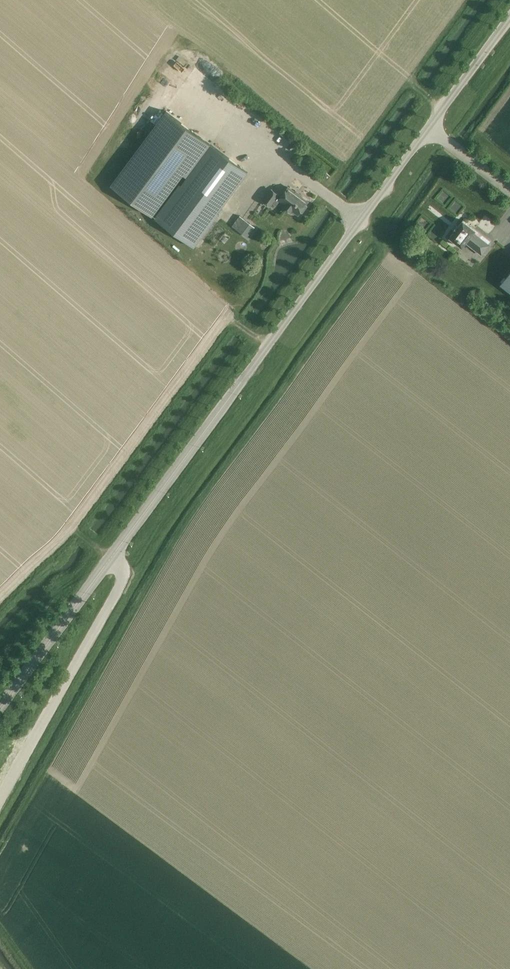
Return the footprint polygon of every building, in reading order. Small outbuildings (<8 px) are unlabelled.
[(193,245),(248,171),(211,144),(166,111),(111,186),(152,216),(183,174),(186,177),(156,217),(193,245)] [(326,180),(330,176),(325,172),(322,177),(326,180)] [(295,192),(288,187),(281,197),(277,195),(278,194),(271,189),(263,201),(269,206),(272,202),(276,205),(279,200),(285,205),(284,207),(290,211),(291,209),(298,214),(300,211),(302,212),(307,206),(305,204),(307,201),(301,197),(302,195),(296,190),(295,192)] [(232,225),(242,233),(249,223),(239,215),(232,225)] [(469,228),(471,226),(463,220),(458,226),(457,226),(453,230),(454,231),(449,237),(462,247),(466,242),(482,255),(490,244),(480,237),(480,236),(480,235),(480,234),(479,233),(478,232),(477,232),(476,231),(475,231),(474,232),(469,228)] [(501,284),(509,291),(509,272),(501,284)]
